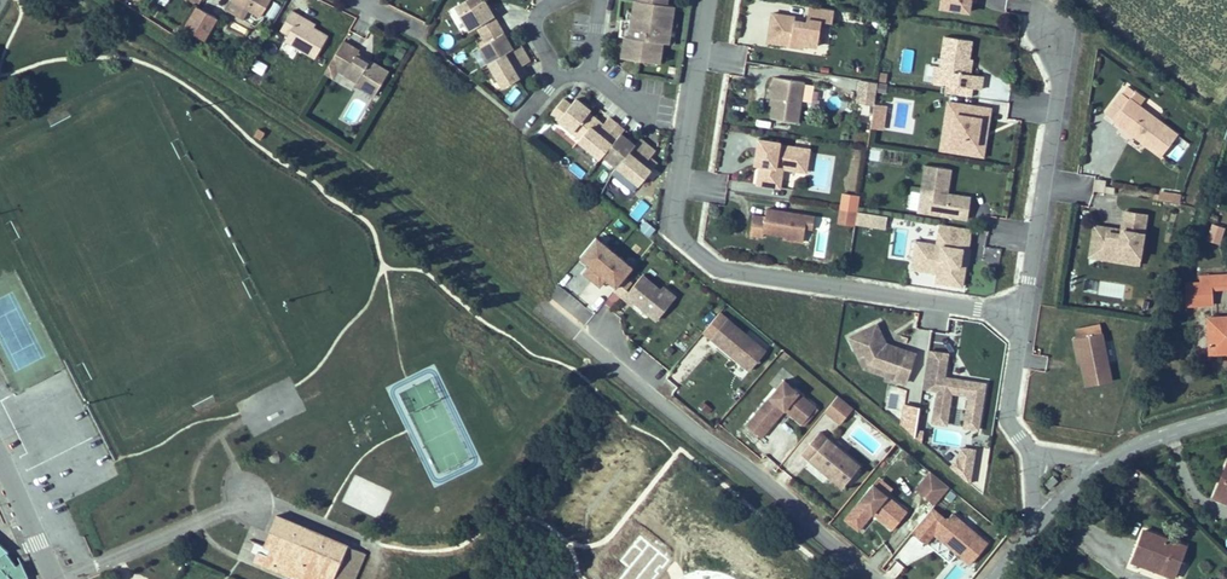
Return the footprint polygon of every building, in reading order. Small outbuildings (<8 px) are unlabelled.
[(249,10),(232,0),(227,9),(244,19),(249,10)] [(232,0),(261,17),(270,0),(232,0)] [(500,27),(486,2),(483,4),(481,0),(471,0),(463,4),(457,7),(462,15),(471,32),(475,29),(479,36),(500,27)] [(646,61),(645,64),(660,67),(661,61),(664,43),(669,44),(670,41),(676,42),(678,26),(672,25),(675,8),(667,7),(668,0),(642,0),(642,3),(638,3),(636,10),(630,9),(629,19),(624,19),(623,29),(624,29),(623,37),(627,37),(623,57),(646,61)] [(942,10),(970,14),(972,2),(973,0),(944,0),(942,10)] [(796,16),(771,12),(766,44),(805,50),(805,46),(828,49),(834,11),(810,8),(808,23),(795,21),(796,16)] [(216,20),(196,9),(183,31),(203,43),(216,20)] [(298,17),(290,13),(279,32),(287,37),(283,43),(298,51),(314,60),(327,37),(313,30),(314,26),(298,17)] [(500,27),(479,36),(485,45),(480,48),(489,65),(513,50),(500,27)] [(972,41),(946,36),(941,66),(938,82),(947,84),(974,88),(982,89),(984,76),(970,74),(967,74),(970,58),(972,41)] [(375,61),(369,58),(359,53),(361,50),(345,41),(336,57),(327,74),(335,78),(340,70),(359,81),(357,85),(377,96),(391,71),(375,61)] [(513,50),(489,65),(503,89),(522,78),(528,74),(524,66),(530,63),(521,46),(513,50)] [(478,51),(472,54),(477,62),(482,59),(478,51)] [(250,70),(262,76),(268,65),(256,59),(250,70)] [(889,74),(882,73),(880,82),(887,83),(889,74)] [(772,107),(775,107),(773,120),(799,124),(803,102),(812,103),(814,87),(805,86),(805,83),(776,79),(774,89),(772,107)] [(877,84),(861,82),(858,103),(874,106),(877,84)] [(974,88),(947,84),(946,92),(972,96),(974,88)] [(1106,115),(1114,121),(1130,99),(1135,92),(1128,87),(1122,94),(1106,115)] [(1114,121),(1162,157),(1178,136),(1140,107),(1145,100),(1135,92),(1130,99),(1114,121)] [(651,162),(657,154),(643,141),(637,148),(623,136),(626,133),(611,119),(602,130),(595,125),(598,120),(592,114),(593,112),(579,100),(574,106),(567,100),(554,114),(561,121),(558,124),(572,137),(576,132),(583,138),(577,145),(600,164),(603,160),(638,191),(653,173),(646,167),(651,162)] [(984,156),(990,120),(991,109),(950,103),(948,114),(943,149),(952,151),(977,155),(984,156)] [(872,126),(873,106),(858,105),(857,125),(872,126)] [(885,130),(889,109),(877,106),(873,128),(885,130)] [(783,170),(797,172),(806,173),(810,151),(800,149),(780,146),(780,144),(759,141),(756,159),(755,165),(760,166),(758,186),(780,189),(783,170)] [(954,196),(948,195),(952,170),(927,166),(920,213),(968,220),(971,199),(954,196)] [(1106,181),(1097,179),(1095,192),(1105,193),(1106,181)] [(1182,195),(1161,192),(1159,200),(1181,203),(1182,195)] [(843,193),(840,210),(859,213),(861,196),(843,193)] [(805,243),(806,240),(808,229),(815,230),(817,218),(810,216),(769,210),(768,218),(755,216),(752,236),(765,238),(766,234),(787,237),(786,240),(805,243)] [(857,227),(859,213),(840,210),(838,224),(857,227)] [(889,218),(859,213),(857,227),(887,231),(889,218)] [(1118,231),(1096,228),(1091,258),(1119,262),(1120,255),(1141,258),(1148,217),(1126,213),(1123,232),(1123,236),(1117,235),(1118,231)] [(655,231),(646,223),(640,229),(650,237),(655,231)] [(940,225),(939,234),(937,246),(920,243),(917,262),(916,271),(939,274),(937,284),(962,288),(966,269),(968,252),(970,239),(971,230),(940,225)] [(1226,230),(1212,225),(1207,241),(1222,245),(1226,230)] [(633,269),(597,239),(579,259),(587,266),(605,280),(615,289),(633,269)] [(985,261),(997,261),(997,248),(985,248),(985,261)] [(1140,265),(1141,258),(1120,255),(1119,262),(1140,265)] [(605,280),(587,266),(582,272),(599,286),(605,280)] [(658,320),(672,302),(676,296),(667,289),(665,293),(642,275),(634,287),(623,301),(632,308),(636,303),(658,320)] [(1189,306),(1213,303),(1211,288),(1226,287),(1226,275),(1201,277),(1202,283),(1187,284),(1189,306)] [(623,301),(634,287),(626,281),(608,304),(616,310),(623,301)] [(722,313),(705,334),(751,371),(768,350),(722,313)] [(1207,320),(1211,356),(1226,355),(1226,317),(1207,320)] [(919,353),(895,345),(889,343),(880,323),(852,337),(862,357),(867,367),(899,378),(909,382),(919,353)] [(1102,326),(1078,330),(1079,339),(1104,334),(1102,326)] [(1113,382),(1104,334),(1079,339),(1075,339),(1077,349),(1081,349),(1083,364),(1088,387),(1113,382)] [(971,380),(965,379),(948,376),(951,353),(932,350),(926,387),(941,389),(938,411),(936,421),(950,423),(952,413),(955,392),(973,394),(970,416),(968,426),(982,428),(989,383),(971,380)] [(744,393),(739,388),(730,399),(735,404),(744,393)] [(772,389),(735,434),(750,446),(773,418),(790,432),(804,415),(772,389)] [(843,425),(856,410),(840,397),(828,413),(843,425)] [(714,409),(704,402),(700,407),(710,415),(714,409)] [(916,438),(920,409),(905,406),(901,425),(916,438)] [(844,490),(862,468),(821,434),(803,455),(812,463),(814,460),(817,463),(818,468),(844,490)] [(974,472),(977,451),(963,448),(961,460),(951,469),(958,476),(970,487),(971,488),(974,472)] [(1214,500),(1226,505),(1226,464),(1214,500)] [(935,505),(948,489),(930,474),(917,491),(935,505)] [(352,475),(342,504),(381,518),(391,489),(352,475)] [(1052,475),(1043,483),(1048,488),(1057,480),(1052,475)] [(906,510),(889,496),(893,491),(881,481),(877,487),(849,522),(863,533),(871,522),(876,515),(892,528),(906,510)] [(946,544),(949,546),(973,565),(990,545),(954,515),(948,522),(934,510),(915,534),(928,546),(937,536),(946,544)] [(264,545),(272,548),(269,555),(263,552),(257,554),(254,561),(298,578),(355,578),(366,551),(277,514),(264,545)] [(1186,548),(1145,530),(1132,563),(1168,578),(1174,578),(1186,548)] [(0,540),(0,578),(28,578),(31,575),(25,562),(20,565),(9,551),(11,550),(0,540)] [(272,548),(264,545),(256,542),(251,552),(257,554),(263,552),(269,555),(272,548)]
